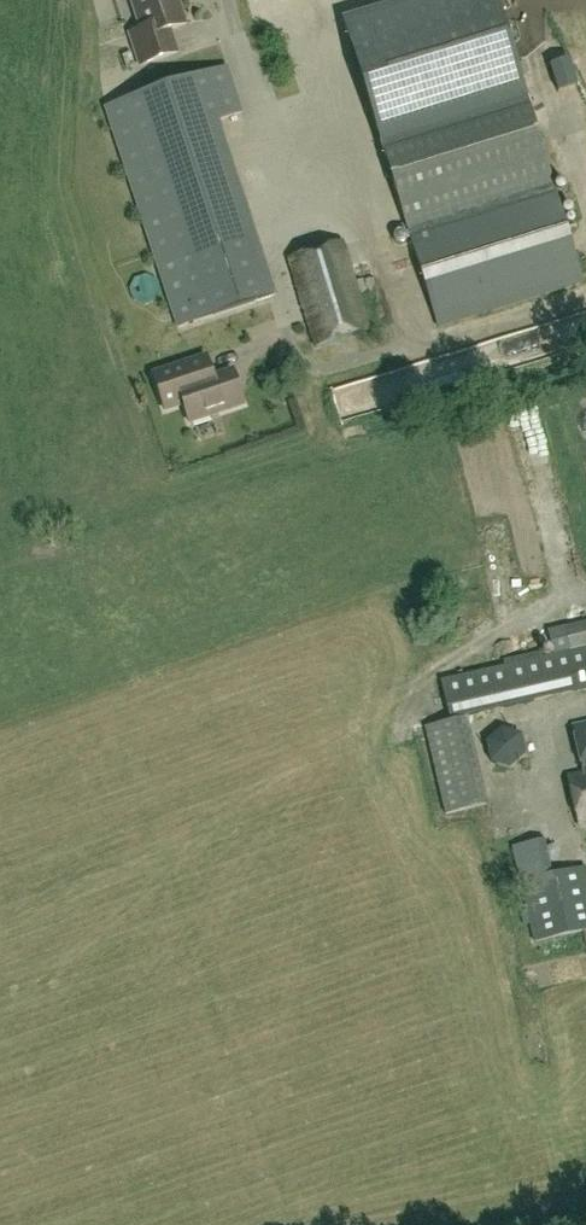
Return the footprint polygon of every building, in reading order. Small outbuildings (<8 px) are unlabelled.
[(142,29),(130,33),(141,65),(178,53),(170,30),(186,24),(178,0),(132,0),(142,29)] [(528,104),(496,0),(431,0),(346,26),(383,149),(528,104)] [(178,329),(274,296),(215,123),(240,114),(225,68),(104,109),(178,329)] [(583,282),(553,182),(528,104),(383,149),(438,327),(583,282)] [(325,155),(338,152),(333,134),(320,137),(325,155)] [(289,259),(315,347),(370,330),(343,242),(289,259)] [(545,319),(551,337),(585,324),(585,320),(581,306),(545,319)] [(233,371),(214,378),(207,357),(153,375),(166,412),(184,405),(190,424),(245,405),(233,371)] [(328,414),(342,414),(341,385),(327,385),(328,414)] [(547,629),(553,654),(444,680),(453,721),(585,690),(585,620),(547,629)] [(463,652),(491,649),(490,640),(462,643),(463,652)] [(488,807),(468,719),(428,728),(448,817),(488,807)] [(576,727),(585,770),(585,725),(576,727)] [(511,769),(527,755),(524,733),(502,728),(487,742),(491,762),(511,769)] [(567,779),(578,826),(585,824),(585,774),(567,779)] [(585,930),(585,867),(553,875),(546,841),(513,848),(524,897),(533,942),(585,930)]
